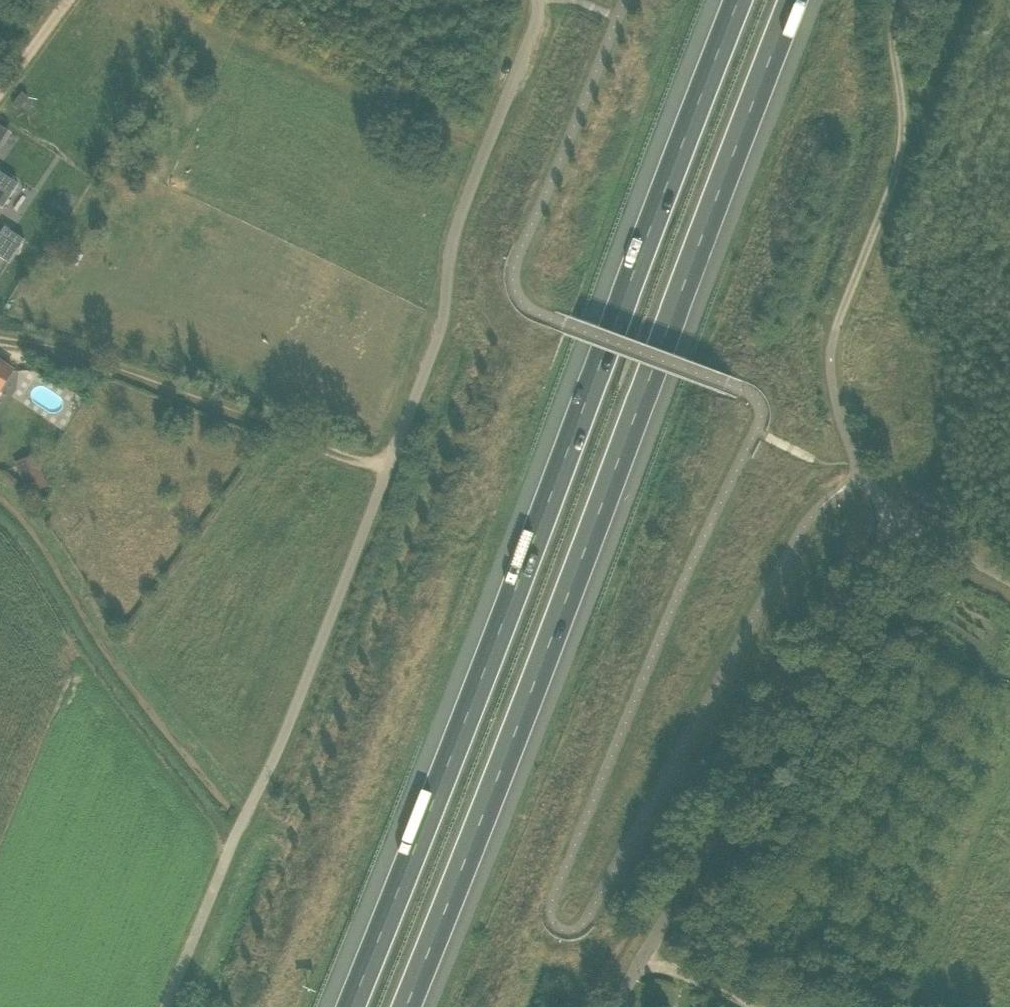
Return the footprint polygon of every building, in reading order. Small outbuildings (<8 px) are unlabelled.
[(20,110),(30,97),(22,91),(12,105),(20,110)] [(14,134),(0,123),(0,152),(14,134)] [(3,208),(19,184),(0,172),(0,206),(3,208)] [(25,240),(5,227),(0,233),(0,234),(0,256),(10,263),(25,240)] [(3,387),(13,370),(0,362),(0,391),(3,387)] [(22,477),(39,470),(32,455),(15,462),(22,477)]
